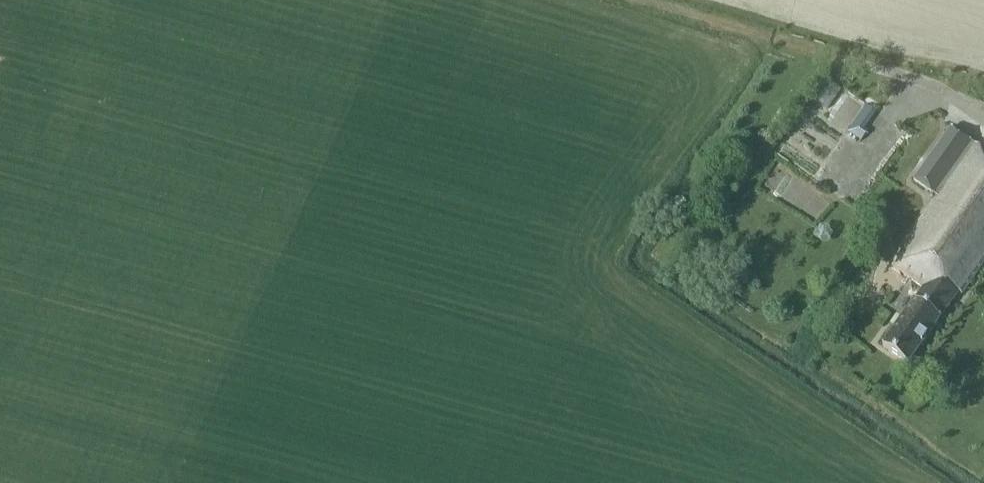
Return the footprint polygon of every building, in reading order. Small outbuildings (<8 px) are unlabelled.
[(860,142),(868,131),(854,122),(847,132),(860,142)] [(983,261),(983,153),(951,130),(911,182),(935,198),(888,266),(922,289),(881,347),(908,365),(957,293),(960,296),(983,261)]
